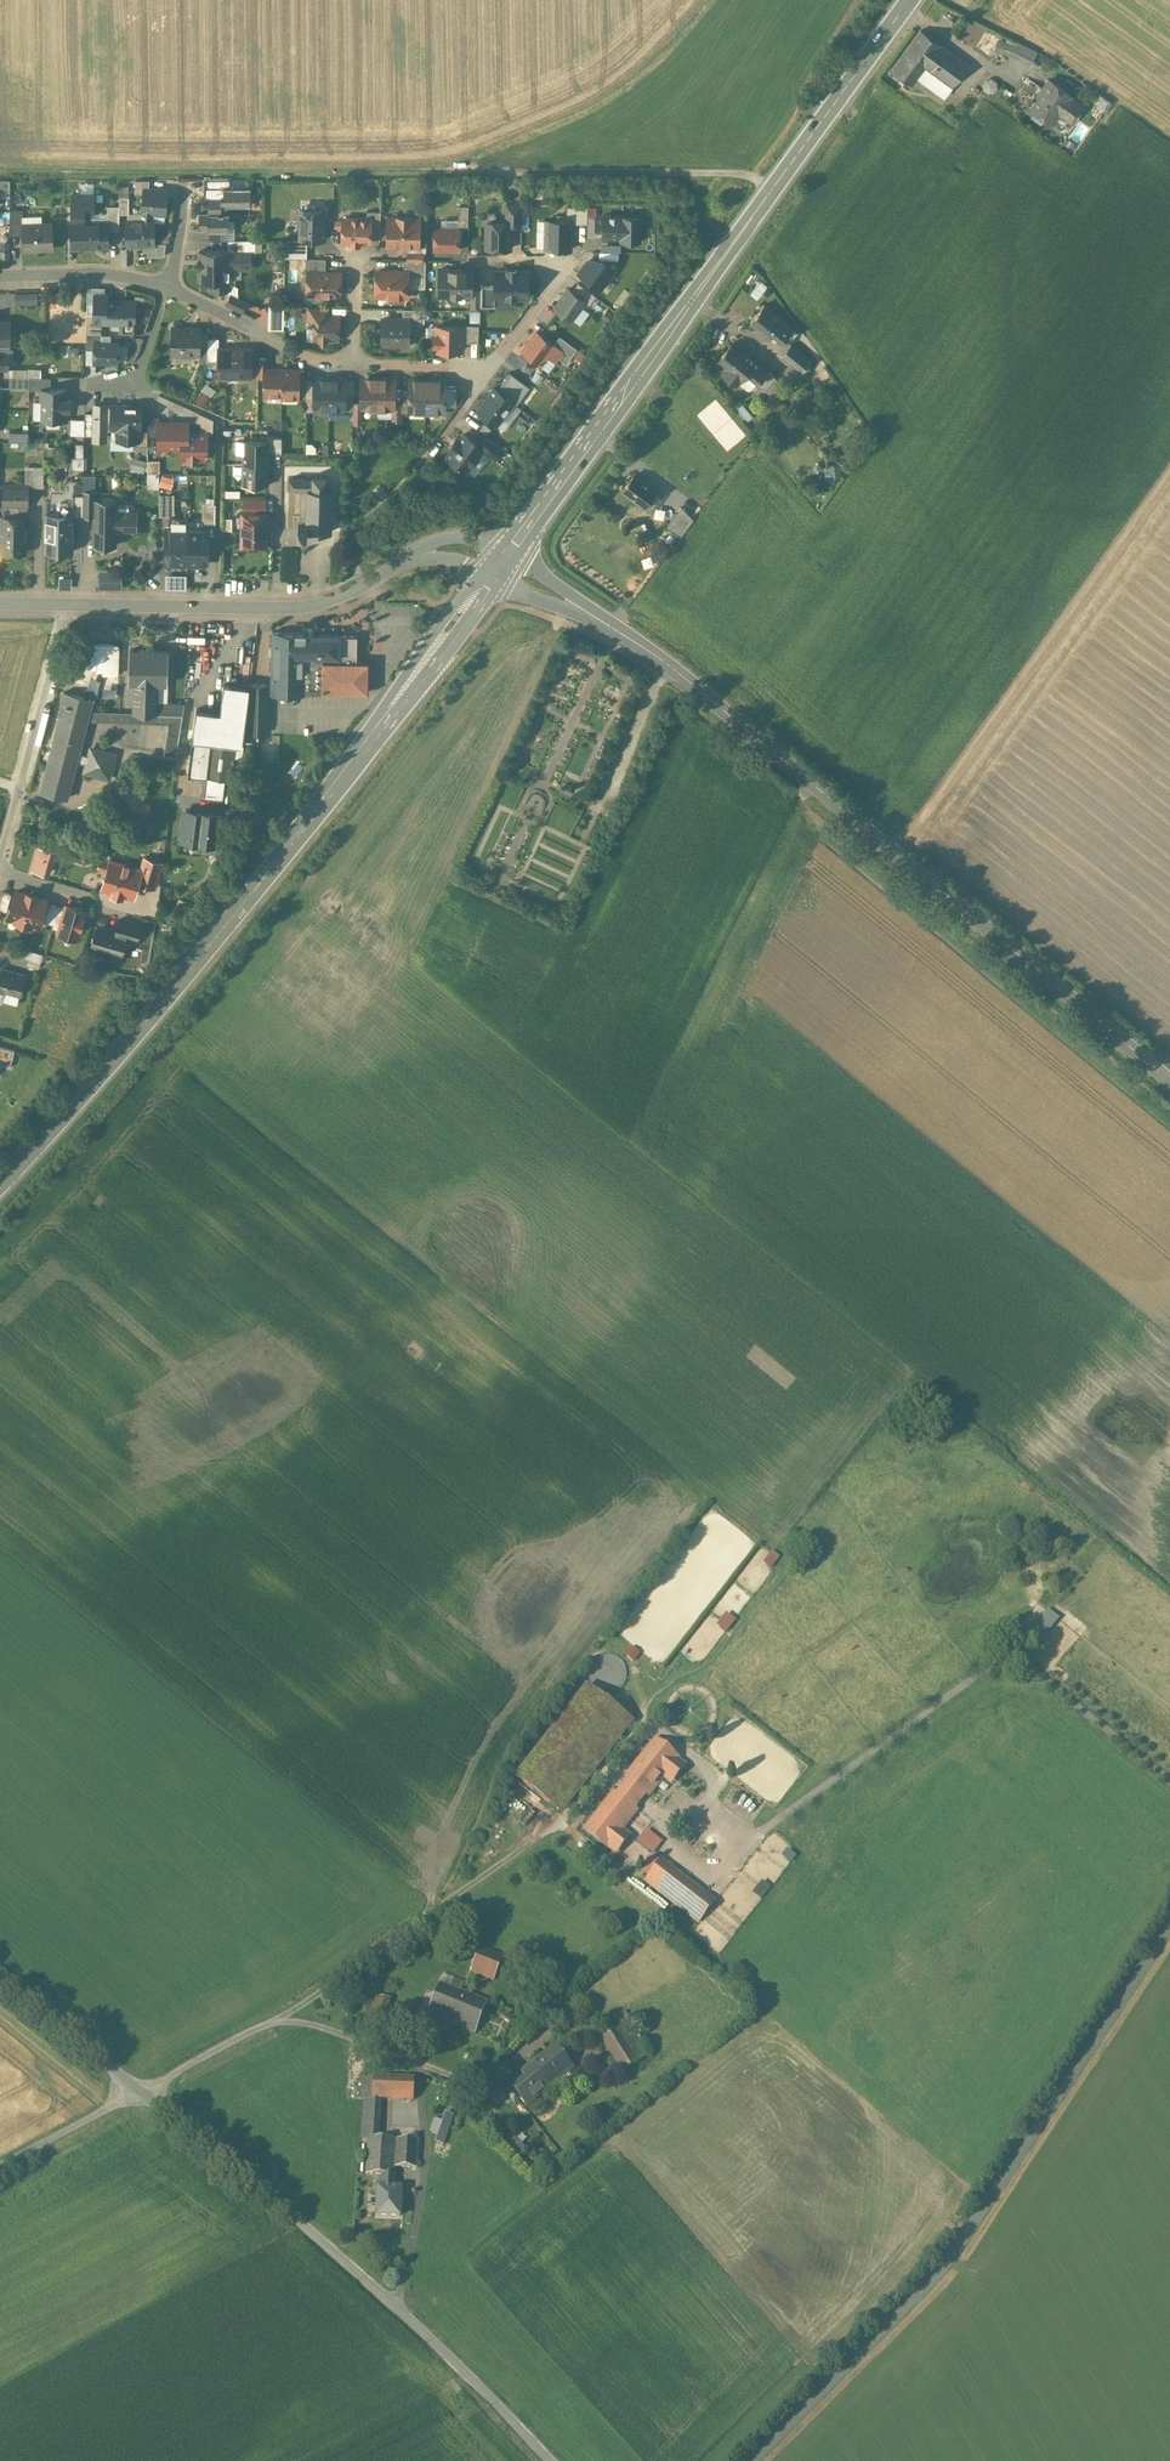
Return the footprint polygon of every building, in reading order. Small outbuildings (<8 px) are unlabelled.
[(941,44),(921,30),(910,44),(891,69),(912,83),(925,66),(941,44)] [(1035,65),(1041,51),(1004,33),(997,47),(1035,65)] [(982,72),(941,44),(925,66),(932,70),(930,73),(942,82),(944,79),(953,85),(963,71),(975,80),(982,72)] [(994,76),(985,84),(992,93),(1002,85),(994,76)] [(1071,94),(1049,79),(1042,89),(1044,90),(1032,107),(1052,121),(1062,108),(1072,115),(1081,104),(1070,96),(1071,94)] [(0,179),(0,190),(10,190),(10,179),(0,179)] [(149,179),(136,179),(135,191),(143,192),(144,189),(149,189),(149,179)] [(229,179),(204,179),(204,188),(208,188),(208,187),(229,187),(229,179)] [(129,185),(119,185),(119,196),(129,196),(129,185)] [(229,187),(208,187),(208,188),(204,188),(204,197),(208,197),(208,212),(199,212),(199,229),(208,229),(208,230),(222,230),(229,230),(229,220),(229,213),(228,213),(228,205),(250,205),(250,187),(229,187)] [(149,189),(144,189),(143,192),(142,211),(152,212),(165,213),(167,190),(154,188),(153,190),(149,189)] [(108,223),(84,224),(84,210),(94,210),(94,194),(72,194),(72,220),(71,220),(72,242),(79,242),(79,247),(108,246),(108,223)] [(129,196),(119,196),(119,205),(119,213),(128,213),(129,213),(129,196)] [(521,204),(506,203),(506,222),(511,222),(511,225),(521,225),(521,204)] [(119,205),(110,205),(111,229),(119,229),(119,213),(119,205)] [(468,205),(458,205),(458,225),(468,225),(468,205)] [(587,206),(567,205),(567,220),(571,220),(571,223),(587,223),(587,217),(587,206)] [(19,208),(10,208),(10,232),(19,232),(19,208)] [(325,209),(301,209),(300,238),(285,238),(285,243),(307,243),(307,238),(324,239),(325,209)] [(152,212),(142,211),(129,213),(128,213),(128,220),(126,220),(128,245),(154,243),(153,219),(151,219),(152,212)] [(381,211),(367,211),(366,218),(370,218),(370,227),(380,227),(381,211)] [(640,216),(602,215),(602,237),(621,237),(621,241),(640,242),(640,216)] [(410,217),(398,217),(397,217),(397,218),(389,217),(388,217),(388,218),(387,245),(387,246),(388,246),(408,246),(419,246),(419,221),(411,220),(411,217),(410,217)] [(366,218),(357,218),(357,220),(343,220),(342,241),(351,242),(351,244),(359,244),(359,242),(370,242),(370,227),(370,218),(366,218)] [(234,220),(229,220),(229,230),(222,230),(222,240),(228,240),(234,240),(234,220)] [(567,220),(546,220),(546,232),(548,232),(547,247),(557,247),(557,248),(571,248),(571,223),(571,220),(567,220)] [(52,222),(23,224),(24,248),(53,247),(52,222)] [(506,222),(489,222),(489,231),(487,233),(486,247),(510,248),(511,225),(511,222),(506,222)] [(459,228),(435,228),(435,248),(459,249),(459,228)] [(234,240),(228,240),(228,251),(228,252),(242,252),(251,252),(256,252),(256,240),(234,240)] [(307,243),(285,243),(285,257),(306,258),(307,258),(307,243)] [(419,246),(408,246),(408,260),(426,260),(426,246),(419,246)] [(228,251),(199,251),(199,258),(198,258),(198,267),(199,267),(199,281),(200,281),(210,281),(210,290),(229,290),(229,283),(229,279),(229,269),(235,269),(242,269),(242,252),(228,252),(228,251)] [(251,269),(251,252),(242,252),(242,269),(251,269)] [(579,276),(601,292),(617,272),(595,255),(579,276)] [(326,258),(307,258),(306,258),(305,273),(308,273),(308,271),(326,272),(326,258)] [(426,260),(408,260),(404,259),(404,271),(408,271),(408,275),(425,276),(426,260)] [(472,269),(439,268),(439,294),(470,294),(471,294),(471,288),(472,269)] [(397,269),(389,269),(389,270),(378,270),(378,273),(377,273),(374,275),(374,280),(377,282),(378,282),(378,295),(407,296),(408,275),(408,271),(404,271),(397,270),(397,269)] [(517,269),(507,269),(507,270),(495,270),(495,284),(495,296),(496,296),(528,296),(528,271),(516,271),(517,269)] [(326,272),(308,271),(308,273),(307,294),(321,294),(321,296),(332,296),(332,295),(340,295),(340,272),(326,272)] [(765,278),(755,293),(763,298),(772,283),(765,278)] [(238,286),(229,283),(229,290),(229,294),(230,295),(230,294),(238,298),(238,286)] [(596,296),(578,283),(572,291),(585,301),(585,302),(589,305),(596,296)] [(495,284),(481,284),(481,288),(481,306),(496,306),(496,296),(495,296),(495,284)] [(481,288),(471,288),(471,294),(470,294),(470,310),(480,310),(481,306),(481,288)] [(572,291),(568,288),(554,307),(571,320),(585,302),(585,301),(572,291)] [(37,292),(15,293),(15,304),(38,304),(37,292)] [(135,300),(107,299),(107,294),(95,294),(95,313),(94,321),(101,321),(102,321),(122,321),(121,331),(134,331),(135,300)] [(238,298),(230,294),(230,295),(226,303),(243,311),(247,302),(238,298)] [(764,303),(750,321),(770,337),(774,331),(784,320),(764,304),(765,304),(764,303)] [(271,305),(271,329),(286,329),(287,305),(271,305)] [(292,306),(292,315),(304,315),(305,306),(292,306)] [(330,307),(308,306),(308,318),(315,318),(315,314),(330,315),(330,307)] [(425,309),(403,308),(403,318),(409,318),(409,323),(425,324),(425,309)] [(31,312),(9,311),(9,320),(31,320),(31,312)] [(95,313),(87,313),(87,334),(102,335),(102,321),(101,321),(94,321),(95,313)] [(330,315),(315,314),(315,318),(315,329),(317,329),(317,338),(320,339),(323,342),(327,339),(337,339),(338,327),(339,327),(339,315),(330,315)] [(403,318),(383,318),(382,343),(408,344),(409,323),(409,318),(403,318)] [(793,327),(784,320),(774,331),(784,339),(793,327)] [(462,326),(461,341),(478,342),(479,325),(462,324),(462,326)] [(462,326),(437,326),(437,334),(434,336),(434,342),(436,344),(436,349),(461,350),(461,341),(462,326)] [(200,329),(184,328),(184,327),(171,327),(171,353),(200,354),(200,345),(201,328),(200,328),(200,329)] [(562,351),(553,344),(536,331),(522,350),(540,364),(547,355),(555,361),(557,357),(562,351)] [(102,335),(87,334),(86,349),(94,350),(95,342),(102,342),(102,335)] [(577,349),(560,336),(553,344),(562,351),(557,357),(566,363),(577,349)] [(219,338),(208,338),(208,346),(208,350),(219,351),(219,348),(219,338)] [(102,342),(95,342),(94,350),(94,361),(118,362),(118,343),(102,342)] [(755,360),(733,342),(718,360),(718,361),(718,360),(727,367),(723,372),(736,382),(744,372),(756,382),(766,369),(754,360),(755,360)] [(810,359),(792,344),(782,355),(801,371),(810,359)] [(208,346),(200,345),(200,354),(199,362),(207,362),(208,359),(208,350),(208,346)] [(83,357),(83,346),(62,346),(62,357),(83,357)] [(251,349),(219,348),(219,351),(218,359),(218,380),(228,380),(228,375),(251,376),(251,364),(251,349)] [(219,351),(208,350),(208,359),(218,359),(219,351)] [(268,358),(258,358),(258,364),(258,376),(266,377),(266,370),(266,369),(267,369),(268,358)] [(27,369),(4,368),(4,377),(9,377),(26,377),(27,369)] [(299,370),(286,370),(286,368),(282,368),(282,370),(282,394),(288,395),(291,397),(298,397),(299,375),(299,370)] [(41,369),(27,369),(26,377),(29,377),(41,377),(41,369)] [(766,369),(756,382),(764,389),(774,376),(766,369)] [(282,370),(266,370),(266,377),(265,394),(282,395),(282,394),(282,370)] [(510,373),(497,391),(513,403),(516,405),(529,387),(510,373)] [(307,375),(299,375),(298,392),(305,392),(306,392),(306,389),(307,375)] [(26,377),(9,377),(9,388),(29,388),(29,377),(26,377)] [(41,377),(29,377),(29,388),(29,390),(42,390),(42,389),(51,389),(51,377),(41,377)] [(322,377),(317,377),(316,378),(314,378),(314,389),(314,407),(315,407),(315,404),(319,404),(322,407),(329,408),(330,378),(323,378),(322,377)] [(343,378),(339,377),(337,379),(330,378),(329,408),(330,408),(344,408),(345,408),(346,390),(346,379),(344,379),(343,378)] [(378,378),(362,378),(361,403),(361,408),(363,408),(378,408),(378,378)] [(395,379),(378,378),(378,408),(392,408),(394,408),(394,404),(395,379)] [(426,379),(409,379),(409,391),(409,411),(409,409),(425,409),(426,379)] [(440,379),(426,379),(425,409),(425,411),(443,412),(445,410),(445,399),(445,385),(445,380),(440,380),(440,379)] [(207,406),(218,389),(209,383),(198,400),(207,406)] [(457,385),(445,385),(445,399),(456,399),(457,385)] [(477,410),(497,425),(513,403),(497,391),(493,388),(477,410)] [(51,389),(42,389),(42,390),(41,419),(65,419),(66,390),(51,389)] [(306,389),(306,392),(305,392),(305,411),(314,411),(315,407),(314,407),(314,389),(306,389)] [(354,390),(346,390),(345,408),(344,408),(344,411),(353,412),(354,403),(354,390)] [(361,403),(354,403),(353,412),(353,422),(362,423),(363,408),(361,408),(361,403)] [(322,407),(319,404),(315,404),(315,407),(314,411),(314,412),(318,416),(330,416),(330,408),(329,408),(322,407)] [(401,404),(394,404),(394,408),(392,408),(392,420),(402,420),(402,412),(401,412),(401,404)] [(751,413),(743,404),(738,408),(745,417),(751,413)] [(94,431),(94,436),(94,440),(106,440),(106,431),(111,431),(111,440),(138,440),(139,428),(140,428),(141,406),(112,405),(112,407),(107,407),(107,405),(94,405),(94,413),(94,431)] [(94,413),(85,413),(85,435),(94,436),(94,431),(94,413)] [(213,419),(199,413),(196,421),(200,423),(200,433),(207,433),(207,434),(213,434),(213,419)] [(159,417),(148,417),(148,436),(158,436),(158,422),(159,422),(159,417)] [(159,422),(158,422),(158,436),(158,448),(169,448),(169,445),(182,445),(187,445),(187,448),(188,448),(188,433),(188,422),(159,422)] [(28,431),(10,431),(10,442),(28,442),(28,431)] [(200,433),(188,433),(188,448),(187,448),(187,445),(182,445),(182,458),(188,458),(188,460),(197,460),(197,458),(203,458),(204,448),(207,448),(207,434),(207,433),(200,433)] [(466,471),(482,450),(483,448),(479,445),(464,434),(458,441),(456,439),(449,447),(452,450),(447,457),(466,471)] [(486,435),(479,445),(483,448),(482,450),(495,460),(503,448),(486,435)] [(268,441),(268,454),(282,454),(282,438),(268,438),(268,441)] [(243,463),(268,463),(268,454),(268,441),(243,441),(243,463)] [(77,458),(77,467),(85,466),(85,457),(77,458)] [(134,469),(149,471),(151,460),(136,457),(134,469)] [(151,487),(163,486),(161,458),(150,459),(151,487)] [(268,485),(268,463),(243,463),(243,485),(268,485)] [(29,466),(3,466),(2,506),(4,506),(4,516),(19,517),(20,506),(29,506),(29,486),(29,466)] [(43,466),(35,466),(35,487),(43,487),(43,466)] [(840,483),(843,469),(833,467),(829,481),(840,483)] [(656,490),(635,473),(622,490),(644,506),(656,490)] [(176,487),(176,475),(164,475),(164,487),(176,487)] [(327,475),(313,475),(313,478),(299,478),(299,489),(301,489),(300,523),(298,523),(298,532),(307,532),(307,531),(331,531),(332,488),(327,488),(327,475)] [(299,478),(289,478),(289,489),(299,489),(299,478)] [(656,490),(644,506),(652,511),(662,497),(656,490)] [(96,491),(83,491),(83,494),(83,515),(95,515),(95,500),(96,499),(96,491)] [(73,502),(73,514),(73,515),(83,515),(83,494),(72,494),(72,502),(73,502)] [(170,494),(159,494),(159,516),(170,516),(170,494)] [(96,499),(95,500),(95,515),(94,545),(116,545),(116,529),(136,530),(137,512),(116,511),(116,500),(96,499)] [(57,513),(73,514),(73,502),(72,502),(60,502),(57,505),(57,513)] [(216,504),(206,503),(206,524),(215,524),(216,504)] [(693,518),(681,506),(667,526),(680,536),(693,518)] [(266,512),(242,512),(242,546),(266,546),(266,512)] [(46,513),(45,551),(72,551),(73,515),(73,514),(57,513),(46,513)] [(4,516),(2,516),(2,548),(11,548),(14,551),(26,552),(26,526),(24,526),(24,517),(19,517),(4,516)] [(188,528),(167,527),(166,562),(187,563),(188,528)] [(208,528),(188,528),(187,563),(207,563),(208,528)] [(122,571),(100,571),(100,588),(122,588),(122,571)] [(187,575),(166,575),(165,589),(186,589),(187,575)] [(306,632),(296,632),(282,632),(282,631),(272,631),(271,691),(303,691),(303,694),(304,694),(324,694),(324,691),(367,692),(368,662),(357,662),(339,661),(339,635),(339,634),(316,634),(316,629),(306,629),(306,632)] [(357,635),(339,635),(339,661),(357,662),(357,635)] [(103,673),(122,674),(123,643),(103,643),(103,673)] [(168,650),(130,649),(130,682),(134,682),(133,713),(158,714),(158,713),(176,714),(175,722),(168,722),(167,723),(170,723),(166,753),(177,755),(185,703),(158,701),(158,682),(167,683),(168,650)] [(196,709),(193,739),(210,741),(236,744),(242,744),(249,686),(224,683),(221,712),(196,709)] [(268,684),(250,684),(250,710),(247,710),(246,732),(266,733),(267,684),(268,684)] [(92,698),(64,691),(58,716),(61,716),(42,791),(66,798),(76,761),(78,753),(92,698)] [(210,741),(193,739),(188,775),(206,777),(210,741)] [(236,744),(210,741),(206,777),(231,780),(234,760),(235,760),(236,758),(234,758),(236,744)] [(89,756),(78,753),(76,761),(87,764),(85,771),(109,777),(115,754),(92,748),(89,756)] [(216,798),(203,796),(202,811),(214,813),(216,798)] [(202,811),(186,810),(184,812),(181,837),(183,840),(188,840),(191,838),(191,836),(200,837),(200,842),(201,842),(203,826),(213,827),(214,813),(202,811)] [(51,851),(39,848),(33,870),(45,873),(51,851)] [(162,863),(144,857),(141,868),(142,869),(139,879),(156,884),(162,863)] [(141,868),(119,862),(117,867),(109,865),(102,887),(113,891),(112,892),(123,895),(123,894),(134,897),(139,879),(142,869),(141,868)] [(27,894),(16,891),(8,918),(24,922),(32,894),(27,893),(27,894)] [(32,894),(24,922),(39,927),(47,900),(36,897),(36,895),(32,894)] [(66,905),(59,932),(78,938),(85,911),(66,905)] [(116,931),(97,926),(92,945),(102,948),(101,952),(111,955),(111,953),(120,956),(126,937),(136,940),(141,924),(120,918),(116,931)] [(43,954),(22,947),(20,955),(28,958),(41,962),(43,954)] [(41,962),(28,958),(27,964),(39,968),(41,962)] [(1,968),(0,973),(0,990),(19,996),(25,974),(1,968)] [(0,1046),(0,1064),(10,1067),(15,1050),(0,1046)] [(776,1549),(767,1562),(775,1568),(784,1556),(776,1549)] [(1048,1609),(1031,1629),(1043,1639),(1059,1618),(1051,1611),(1048,1609)] [(730,1611),(721,1625),(731,1632),(740,1618),(730,1611)] [(635,1645),(629,1654),(637,1660),(643,1652),(635,1645)] [(630,1716),(588,1682),(514,1776),(556,1810),(630,1716)] [(655,1738),(624,1777),(626,1778),(647,1794),(649,1796),(664,1778),(672,1784),(688,1764),(655,1738)] [(626,1778),(616,1792),(636,1808),(647,1794),(626,1778)] [(613,1790),(582,1830),(616,1856),(632,1835),(624,1829),(639,1810),(636,1808),(616,1792),(613,1790)] [(647,1829),(637,1842),(653,1854),(662,1841),(647,1829)] [(795,1861),(799,1854),(791,1849),(786,1855),(795,1861)] [(715,1900),(661,1859),(645,1879),(699,1921),(715,1900)] [(764,1898),(774,1886),(766,1880),(757,1892),(764,1898)] [(503,1955),(481,1946),(471,1970),(493,1979),(503,1955)] [(443,1973),(428,2013),(446,2020),(458,1990),(461,1980),(443,1973)] [(487,2002),(458,1990),(446,2020),(475,2032),(487,2002)] [(392,1999),(370,1996),(366,2024),(388,2027),(392,1999)] [(629,2010),(621,2014),(626,2022),(634,2018),(629,2010)] [(625,2021),(616,2027),(601,2037),(622,2072),(647,2056),(625,2021)] [(573,2068),(555,2045),(538,2059),(556,2081),(573,2068)] [(538,2059),(511,2081),(529,2103),(556,2081),(538,2059)] [(414,2078),(367,2076),(366,2099),(366,2100),(371,2100),(372,2099),(372,2098),(413,2100),(414,2078)] [(371,2100),(366,2100),(366,2099),(364,2099),(363,2138),(379,2139),(379,2099),(372,2099),(371,2100)] [(455,2114),(446,2111),(435,2142),(444,2145),(455,2114)] [(396,2139),(369,2137),(366,2173),(395,2174),(395,2166),(396,2139)] [(418,2139),(396,2139),(395,2166),(416,2167),(418,2139)] [(400,2189),(378,2188),(377,2215),(399,2215),(400,2189)]
